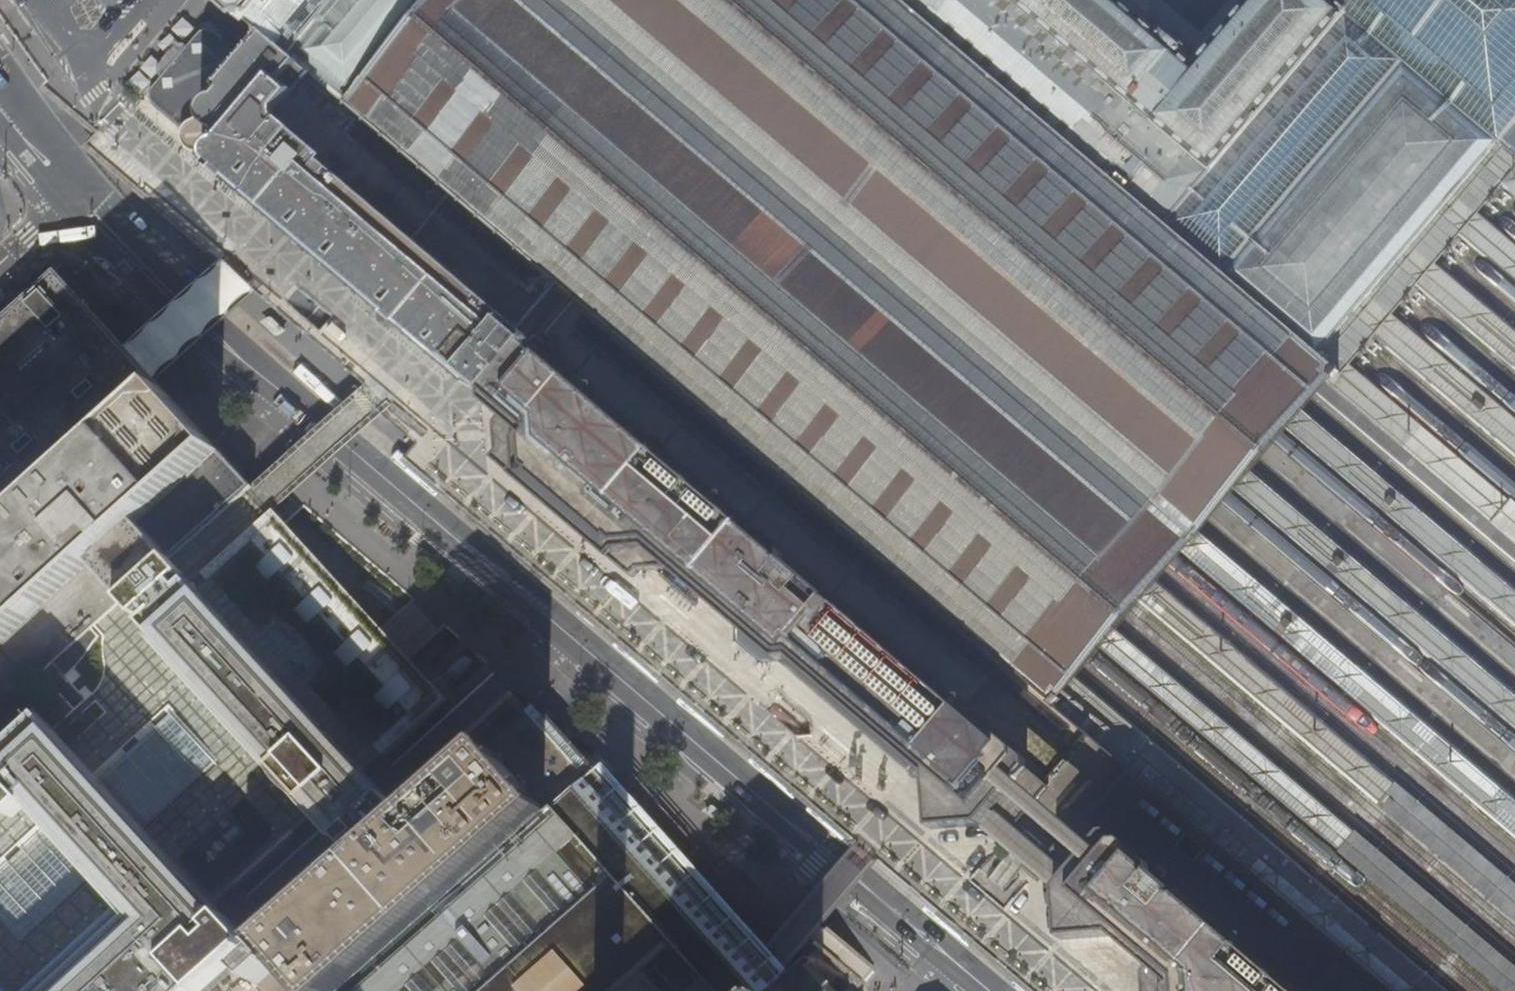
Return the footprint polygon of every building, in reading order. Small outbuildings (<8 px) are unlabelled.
[(233,14),(240,20),(251,28),(267,9),(275,0),(216,0),(233,14)] [(1066,698),(1338,374),(1322,360),(1319,358),(1502,139),(1514,124),(1514,0),(1256,0),(1198,69),(1189,61),(1184,57),(1162,39),(1154,32),(1146,26),(1143,23),(1160,4),(1155,0),(275,0),(251,28),(288,58),(284,63),(332,101),(456,202),(1066,698)] [(284,63),(288,58),(269,42),(251,28),(240,20),(225,37),(218,32),(214,30),(210,30),(205,31),(201,32),(197,36),(154,86),(152,89),(151,95),(151,99),(151,105),(155,109),(182,133),(181,140),(183,144),(185,147),(188,149),(193,152),(200,155),(204,160),(207,166),(212,171),(211,172),(229,187),(231,185),(271,220),(288,233),(343,280),(390,320),(391,330),(402,329),(471,388),(475,384),(487,395),(530,345),(552,321),(438,223),(456,202),(332,101),(284,63)] [(255,489),(151,375),(137,360),(96,314),(57,272),(0,323),(0,720),(255,489)] [(552,321),(530,345),(487,395),(487,404),(504,419),(508,422),(502,430),(504,454),(501,457),(561,509),(634,571),(637,568),(705,574),(772,630),(853,699),(927,764),(941,777),(945,818),(987,814),(1006,813),(1016,821),(1028,807),(1045,786),(1068,758),(552,321)] [(249,953),(337,876),(340,879),(356,865),(411,815),(371,770),(446,702),(441,695),(395,644),(307,547),(280,517),(255,489),(0,720),(0,990),(206,990),(249,953)] [(1513,503),(1493,524),(1514,543),(1514,505),(1513,503)] [(833,984),(817,966),(809,956),(813,953),(804,943),(799,937),(770,963),(758,950),(712,899),(661,841),(611,786),(562,730),(535,700),(488,744),(490,747),(411,815),(356,865),(340,879),(337,876),(249,953),(206,990),(839,990),(833,984)] [(1068,758),(1045,786),(1028,807),(1016,821),(1069,866),(1070,887),(1073,927),(1125,924),(1149,944),(1152,990),(1446,990),(1252,826),(1208,876),(1068,758)] [(1042,872),(1006,841),(983,869),(1001,885),(1018,899),(1042,872)]
